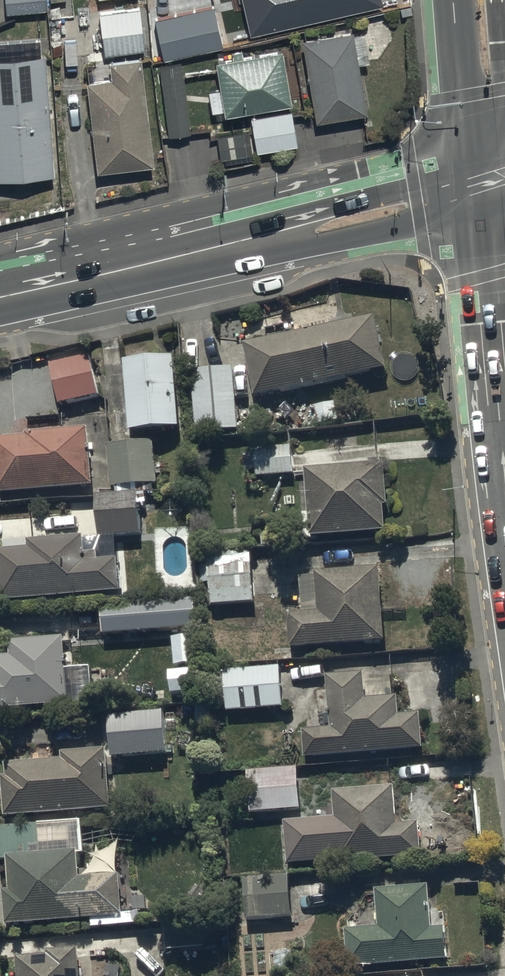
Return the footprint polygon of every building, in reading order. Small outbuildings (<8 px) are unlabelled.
[(6,10),(47,8),(47,0),(5,0),(6,10)] [(251,38),(383,8),(381,0),(243,0),(251,38)] [(140,7),(99,13),(105,57),(146,51),(140,7)] [(215,7),(156,20),(165,60),(224,47),(215,7)] [(355,32),(304,40),(318,124),(369,115),(355,32)] [(0,43),(0,182),(56,177),(47,56),(41,56),(40,40),(0,43)] [(284,51),(218,62),(227,116),(294,105),(284,51)] [(113,80),(89,83),(100,172),(155,165),(143,59),(111,63),(113,80)] [(182,65),(160,67),(169,138),(191,135),(182,65)] [(292,111),(252,118),(258,153),(299,146),(292,111)] [(249,131),(217,137),(222,161),(253,155),(249,131)] [(376,315),(246,342),(257,394),(387,366),(376,315)] [(91,354),(51,363),(60,402),(100,393),(91,354)] [(175,355),(124,359),(129,428),(180,425),(175,355)] [(240,428),(234,365),(192,369),(198,432),(240,428)] [(0,437),(0,490),(93,485),(90,425),(39,428),(39,434),(0,437)] [(154,440),(107,444),(111,486),(158,481),(154,440)] [(292,445),(255,446),(256,474),(294,472),(294,466),(297,465),(297,450),(292,450),(292,445)] [(386,460),(307,466),(312,534),(386,528),(384,503),(389,503),(386,460)] [(139,491),(97,493),(98,535),(141,533),(139,491)] [(30,545),(0,547),(0,591),(1,599),(123,589),(120,556),(100,557),(99,549),(87,550),(85,533),(29,538),(30,545)] [(202,583),(212,583),(213,603),(255,601),(252,553),(200,556),(202,583)] [(289,612),(292,646),(387,638),(380,565),(318,570),(318,572),(300,574),(303,611),(289,612)] [(196,596),(101,604),(103,633),(198,625),(196,596)] [(12,654),(0,654),(0,705),(67,702),(65,637),(12,639),(12,654)] [(281,664),(216,667),(218,708),(283,705),(281,664)] [(328,674),(333,724),(305,726),(308,756),(425,746),(422,711),(401,713),(400,693),(366,696),(364,672),(328,674)] [(111,757),(167,751),(162,709),(107,715),(111,757)] [(2,774),(5,815),(112,806),(107,747),(64,750),(65,757),(15,761),(15,762),(7,763),(8,774),(2,774)] [(299,765),(249,768),(251,810),(302,807),(299,765)] [(336,789),(337,817),(288,819),(290,860),(421,854),(420,819),(404,820),(397,815),(395,787),(336,789)] [(81,875),(77,819),(0,824),(0,839),(1,856),(8,856),(10,889),(4,889),(6,923),(123,915),(121,873),(81,875)] [(290,872),(243,875),(245,917),(292,915),(290,872)] [(379,889),(382,925),(347,927),(350,964),(451,957),(449,925),(433,926),(430,885),(379,889)] [(78,946),(49,948),(50,954),(18,955),(19,975),(80,975),(78,946)]
